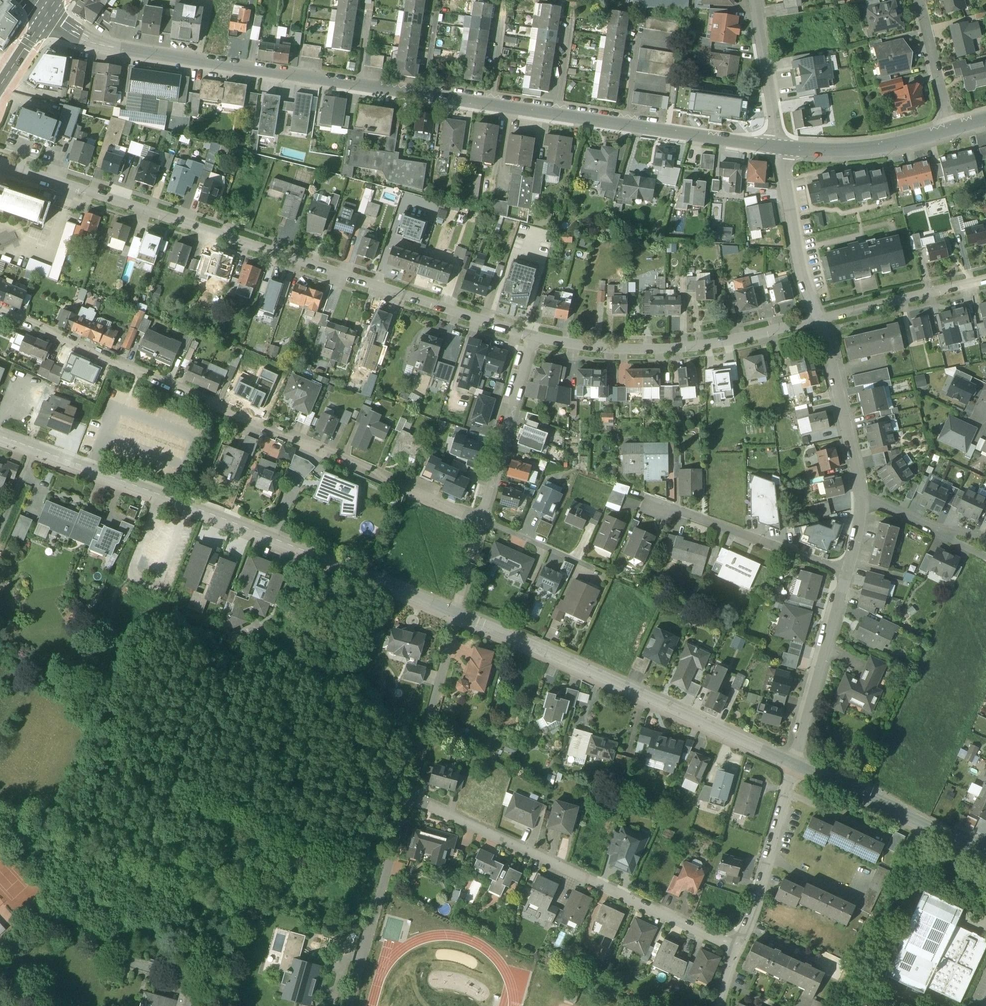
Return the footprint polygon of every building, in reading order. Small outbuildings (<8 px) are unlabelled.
[(8,0),(0,0),(0,50),(3,52),(21,22),(12,13),(17,8),(8,0)] [(73,12),(93,25),(94,22),(103,8),(104,8),(95,2),(92,0),(80,0),(73,12)] [(137,20),(144,22),(145,16),(146,8),(148,0),(142,0),(139,13),(137,20)] [(248,8),(256,9),(257,0),(250,0),(248,8)] [(341,6),(339,6),(338,11),(356,14),(356,9),(357,9),(358,0),(342,0),(341,6)] [(420,0),(409,0),(408,7),(406,7),(405,12),(423,15),(424,10),(425,10),(426,1),(420,0)] [(635,5),(689,8),(689,0),(635,0),(635,5)] [(694,9),(709,9),(709,3),(704,3),(704,0),(695,0),(694,9)] [(785,4),(786,10),(797,8),(796,0),(785,0),(785,4)] [(865,0),(867,8),(880,5),(878,0),(866,0),(865,0)] [(947,13),(962,9),(959,0),(960,0),(944,0),(947,13)] [(880,5),(867,8),(872,28),(885,25),(886,29),(898,26),(893,2),(880,5)] [(493,7),(475,4),(475,5),(477,5),(476,13),(473,12),(473,18),(490,20),(491,16),(492,16),(493,7)] [(785,4),(775,5),(777,17),(798,13),(797,8),(786,10),(785,4)] [(187,7),(176,5),(174,17),(174,21),(171,38),(198,42),(203,9),(187,7)] [(242,7),(234,5),(232,17),(240,18),(241,10),(242,10),(242,7)] [(562,9),(543,6),(541,17),(559,20),(560,15),(562,9)] [(112,14),(103,8),(94,22),(99,25),(102,20),(108,24),(110,21),(112,14)] [(154,9),(146,8),(145,16),(144,22),(142,33),(159,36),(160,33),(162,18),(153,17),(154,9)] [(139,13),(113,9),(112,14),(110,21),(135,27),(137,20),(139,13)] [(163,11),(154,9),(153,17),(162,18),(162,15),(163,11)] [(242,10),(241,10),(240,18),(248,20),(250,11),(242,10)] [(356,14),(338,11),(336,23),(354,26),(355,21),(356,14)] [(629,14),(612,11),(611,12),(613,12),(612,20),(610,20),(609,26),(626,28),(627,23),(628,23),(629,14)] [(423,15),(405,12),(403,24),(421,27),(422,22),(423,22),(424,15),(423,15)] [(975,15),(976,21),(985,18),(985,13),(975,15)] [(168,16),(162,15),(162,18),(160,33),(165,34),(168,16)] [(262,17),(255,15),(253,27),(250,40),(258,41),(262,17)] [(727,17),(719,15),(719,16),(715,41),(715,42),(734,45),(735,34),(738,34),(739,27),(736,27),(737,18),(727,17)] [(174,17),(168,16),(165,34),(171,35),(174,21),(174,17)] [(240,18),(232,17),(229,30),(238,31),(246,32),(248,20),(240,18)] [(559,20),(541,17),(539,29),(557,32),(558,27),(559,28),(560,20),(559,20)] [(651,18),(645,17),(643,29),(649,30),(651,18)] [(490,20),(473,18),(471,29),(488,32),(489,27),(490,27),(491,20),(490,20)] [(681,22),(674,21),(673,33),(679,34),(681,22)] [(354,26),(336,23),(335,35),(337,35),(352,38),(353,33),(354,26)] [(967,23),(951,27),(958,57),(974,53),(970,38),(980,36),(977,24),(968,26),(967,23)] [(421,27),(403,24),(401,36),(419,39),(420,34),(421,34),(422,27),(421,27)] [(626,28),(609,26),(607,38),(624,40),(625,36),(626,36),(627,28),(626,28)] [(287,37),(288,27),(279,27),(278,36),(287,37)] [(488,32),(471,29),(469,41),(486,44),(487,39),(488,39),(489,32),(488,32)] [(557,32),(539,29),(537,41),(555,44),(556,39),(557,39),(558,32),(557,32)] [(238,31),(229,30),(228,37),(237,38),(238,31)] [(352,38),(337,35),(335,44),(333,43),(332,50),(350,52),(350,51),(350,47),(351,47),(353,38),(352,38)] [(419,39),(401,36),(400,48),(402,49),(417,51),(418,46),(419,46),(420,39),(419,39)] [(624,40),(607,38),(605,50),(623,52),(623,48),(624,48),(625,40),(624,40)] [(712,39),(700,38),(699,45),(711,47),(712,39)] [(881,40),(868,43),(870,49),(875,48),(875,47),(882,45),(881,40)] [(269,43),(261,41),(260,49),(257,48),(256,54),(259,54),(258,60),(273,62),(275,46),(269,45),(269,43)] [(486,44),(469,41),(467,53),(485,56),(485,51),(486,51),(487,44),(486,44)] [(555,44),(537,41),(535,53),(553,56),(554,51),(555,51),(556,44),(555,44)] [(882,45),(875,47),(875,48),(878,62),(905,55),(905,52),(902,41),(882,45)] [(279,46),(275,46),(273,62),(288,64),(289,58),(291,59),(292,53),(289,53),(290,46),(283,45),(283,47),(279,46)] [(392,53),(391,59),(396,59),(396,58),(398,59),(398,56),(400,57),(402,49),(400,48),(399,53),(397,54),(392,53)] [(39,86),(67,91),(72,60),(73,59),(57,57),(57,54),(48,49),(26,83),(37,90),(39,86)] [(417,51),(402,49),(400,57),(398,56),(398,59),(397,62),(416,65),(416,64),(415,64),(416,60),(417,60),(418,51),(417,51)] [(623,52),(605,50),(603,62),(621,64),(622,60),(624,52),(623,52)] [(739,58),(721,55),(721,56),(710,54),(699,52),(697,64),(698,65),(698,64),(720,67),(719,77),(718,77),(718,78),(737,81),(737,80),(736,80),(739,58)] [(485,56),(467,53),(465,65),(467,66),(483,68),(484,63),(485,56)] [(553,56),(535,53),(534,65),(551,68),(552,63),(553,63),(554,56),(553,56)] [(676,54),(669,53),(668,65),(674,66),(676,54)] [(372,55),(366,54),(364,66),(371,67),(372,55)] [(809,54),(793,57),(794,63),(810,60),(809,54)] [(905,55),(878,62),(881,76),(882,77),(889,75),(909,70),(906,59),(905,55)] [(829,57),(792,64),(793,69),(799,68),(801,77),(832,72),(829,57)] [(87,63),(72,60),(68,86),(83,88),(87,63)] [(966,67),(965,61),(953,64),(956,77),(962,75),(966,90),(968,91),(974,90),(975,87),(985,85),(985,62),(966,67)] [(416,65),(397,62),(395,75),(417,79),(419,66),(416,65)] [(621,64),(603,62),(602,74),(619,76),(620,72),(621,72),(622,64),(621,64)] [(100,64),(93,63),(92,74),(98,75),(99,64),(100,65),(100,64)] [(98,75),(94,101),(115,104),(118,88),(119,82),(118,82),(120,68),(100,65),(99,64),(98,75)] [(551,68),(534,65),(532,77),(549,80),(550,75),(551,75),(552,68),(551,68)] [(674,66),(668,65),(666,77),(672,78),(672,76),(674,66)] [(483,68),(467,66),(466,75),(464,74),(463,80),(481,82),(481,81),(481,77),(482,77),(483,68)] [(182,76),(132,69),(126,111),(154,115),(157,97),(168,99),(178,100),(182,77),(182,76)] [(796,87),(797,93),(834,86),(832,72),(801,77),(802,86),(796,87)] [(619,76),(602,74),(600,86),(602,86),(617,88),(618,84),(619,84),(620,76),(619,76)] [(889,75),(882,77),(881,76),(877,77),(878,84),(891,80),(889,75)] [(190,78),(182,77),(178,100),(177,103),(186,104),(188,92),(190,78)] [(549,80),(532,77),(530,89),(530,90),(542,92),(548,93),(548,92),(548,88),(549,88),(550,80),(549,80)] [(891,80),(878,84),(880,95),(902,89),(900,78),(891,80)] [(221,82),(202,79),(200,94),(199,100),(200,100),(218,103),(221,82)] [(247,86),(225,83),(222,102),(244,105),(246,92),(247,86)] [(617,88),(602,86),(601,95),(599,94),(598,100),(616,103),(616,102),(615,102),(616,98),(617,98),(618,88),(617,88)] [(677,87),(671,86),(668,104),(674,105),(677,87)] [(677,87),(674,105),(673,111),(681,112),(681,113),(687,114),(690,89),(677,87)] [(914,87),(913,87),(905,89),(905,91),(895,93),(897,100),(894,101),(896,108),(898,107),(900,113),(914,110),(913,107),(923,105),(920,91),(914,87)] [(523,95),(541,98),(542,92),(530,90),(530,89),(524,88),(523,95)] [(745,123),(749,99),(691,90),(691,89),(690,89),(687,114),(687,115),(710,118),(709,124),(721,125),(722,120),(745,123)] [(815,90),(798,93),(799,98),(817,96),(815,90)] [(88,92),(82,91),(80,103),(86,104),(88,92)] [(246,92),(244,105),(256,107),(258,94),(246,92)] [(295,104),(280,102),(279,110),(293,112),(290,132),(307,135),(313,96),(296,93),(295,104)] [(200,94),(194,94),(192,105),(190,117),(198,118),(200,100),(199,100),(200,94)] [(280,97),(264,95),(259,132),(260,132),(259,136),(274,138),(279,110),(280,102),(280,97)] [(827,95),(814,97),(815,109),(816,110),(819,109),(828,108),(827,95)] [(168,99),(157,97),(154,115),(165,116),(168,99)] [(335,99),(324,97),(320,124),(342,127),(342,128),(344,117),(346,100),(345,100),(345,102),(335,101),(335,99)] [(348,131),(341,176),(350,178),(352,168),(350,166),(350,164),(383,169),(385,153),(362,149),(364,134),(389,138),(392,124),(394,111),(358,105),(356,118),(353,132),(348,131)] [(81,110),(66,106),(60,123),(62,124),(58,136),(70,140),(71,138),(75,125),(81,110)] [(37,115),(21,109),(14,129),(55,144),(58,136),(62,124),(60,123),(45,118),(46,115),(38,112),(37,115)] [(815,109),(793,113),(796,129),(811,127),(822,125),(819,109),(816,110),(815,109)] [(120,110),(118,119),(126,121),(164,131),(167,117),(165,116),(154,115),(126,111),(120,110)] [(401,112),(394,111),(392,124),(399,125),(401,112)] [(433,116),(417,114),(415,131),(430,133),(431,133),(431,130),(433,117),(433,116)] [(112,118),(111,117),(96,167),(102,169),(109,147),(114,148),(115,145),(118,146),(126,121),(118,119),(112,118)] [(350,117),(344,117),(342,128),(342,127),(341,130),(348,131),(350,117)] [(440,118),(433,117),(431,130),(438,131),(440,118)] [(465,123),(446,120),(442,146),(451,147),(451,150),(461,151),(465,123)] [(399,125),(392,124),(389,138),(389,139),(397,140),(399,125)] [(82,127),(75,125),(71,138),(78,140),(80,133),(82,127)] [(498,128),(477,125),(471,162),(492,165),(498,128)] [(259,132),(253,131),(250,146),(257,147),(259,136),(258,136),(259,132)] [(430,133),(415,131),(414,137),(429,140),(430,133)] [(80,133),(78,140),(77,143),(86,146),(88,139),(87,139),(87,140),(85,140),(87,135),(80,133)] [(571,139),(547,135),(545,147),(550,147),(548,163),(560,165),(567,166),(571,139)] [(534,140),(510,136),(506,164),(515,165),(524,167),(530,168),(534,140)] [(95,141),(88,139),(86,146),(93,148),(95,141)] [(397,140),(389,139),(387,153),(394,154),(395,153),(397,140)] [(132,142),(128,153),(134,155),(138,144),(132,142)] [(86,146),(77,143),(71,160),(87,166),(90,158),(92,159),(94,152),(92,152),(93,148),(86,146)] [(145,146),(138,144),(134,155),(141,158),(145,146)] [(145,146),(141,158),(143,158),(147,159),(149,152),(153,153),(155,149),(145,146)] [(102,169),(101,170),(118,176),(119,172),(122,174),(126,162),(122,160),(123,159),(112,155),(114,148),(109,147),(102,169)] [(675,151),(657,148),(655,165),(661,166),(672,168),(675,151)] [(602,153),(588,151),(585,169),(582,168),(581,176),(580,176),(580,178),(602,181),(601,190),(605,191),(604,197),(613,200),(619,182),(620,176),(613,175),(617,150),(607,149),(606,155),(602,154),(602,153)] [(974,156),(972,151),(961,154),(967,177),(978,174),(977,170),(974,156)] [(153,153),(149,152),(147,159),(143,158),(142,161),(151,164),(155,154),(153,153)] [(387,153),(385,153),(383,169),(385,172),(385,175),(385,177),(387,180),(389,182),(391,183),(423,191),(427,165),(398,160),(399,155),(399,156),(399,153),(395,153),(394,154),(387,153)] [(160,156),(155,154),(151,164),(160,167),(161,162),(158,161),(160,156)] [(167,154),(162,168),(169,170),(174,156),(167,154)] [(967,177),(961,154),(950,156),(956,180),(967,177)] [(979,154),(974,156),(977,170),(983,168),(979,154)] [(715,156),(702,155),(701,169),(714,170),(715,156)] [(956,180),(950,156),(939,159),(941,164),(944,177),(945,182),(956,180)] [(466,159),(458,158),(455,179),(463,180),(466,159)] [(188,162),(179,159),(177,166),(168,191),(169,191),(183,195),(182,195),(183,196),(187,185),(191,187),(194,176),(198,164),(189,161),(188,162)] [(142,161),(139,171),(137,170),(135,175),(137,176),(135,181),(144,184),(151,164),(142,161)] [(544,162),(537,161),(535,175),(542,176),(544,162)] [(929,167),(928,162),(917,164),(922,188),(933,185),(932,180),(929,167)] [(560,165),(548,163),(546,176),(559,177),(560,165)] [(765,164),(748,163),(748,167),(747,174),(746,182),(764,183),(765,164)] [(160,167),(151,164),(144,184),(153,187),(154,182),(157,183),(159,178),(156,177),(160,167)] [(198,164),(194,176),(200,178),(203,171),(204,166),(198,164)] [(742,166),(720,164),(719,175),(732,176),(730,193),(739,194),(741,174),(742,166)] [(922,188),(917,164),(906,167),(911,190),(922,188)] [(944,177),(941,164),(935,165),(938,179),(944,177)] [(509,203),(494,201),(492,214),(507,218),(509,206),(529,209),(532,193),(534,178),(523,177),(524,167),(515,165),(509,203)] [(935,165),(929,167),(932,180),(938,179),(935,165)] [(672,168),(661,166),(660,171),(658,183),(669,185),(672,168)] [(911,190),(906,167),(895,170),(896,174),(899,188),(900,193),(911,190)] [(211,173),(203,171),(200,178),(199,183),(205,185),(207,181),(208,182),(211,173)] [(850,172),(834,176),(834,173),(818,177),(820,183),(824,201),(825,204),(840,200),(841,203),(856,199),(857,202),(873,199),(873,201),(889,198),(883,171),(867,174),(866,171),(851,175),(850,172)] [(481,175),(470,173),(466,199),(478,201),(481,175)] [(896,174),(890,176),(893,189),(899,188),(896,174)] [(542,176),(535,175),(534,178),(532,193),(539,194),(542,176)] [(636,179),(626,178),(625,183),(623,196),(624,196),(651,200),(654,182),(644,181),(643,183),(636,181),(636,179)] [(305,189),(274,179),(270,189),(282,193),(285,194),(285,195),(288,196),(281,216),(294,221),(301,199),(302,199),(305,189)] [(208,182),(207,181),(205,185),(200,201),(203,202),(202,203),(211,206),(212,204),(214,205),(216,198),(219,199),(222,191),(219,190),(221,186),(208,182)] [(697,183),(692,182),(693,182),(683,181),(682,196),(680,196),(675,210),(687,211),(687,206),(704,208),(707,183),(697,182),(697,183)] [(613,200),(612,203),(623,205),(624,196),(623,196),(625,183),(619,182),(613,200)] [(820,183),(808,186),(812,204),(824,201),(820,183)] [(0,188),(0,211),(43,226),(50,206),(0,188)] [(340,196),(333,193),(328,207),(331,208),(330,211),(335,213),(340,196)] [(756,196),(744,199),(746,208),(758,206),(756,196)] [(362,201),(359,213),(364,215),(368,203),(362,201)] [(328,207),(313,202),(309,214),(310,214),(309,226),(315,227),(314,232),(322,233),(330,211),(331,208),(328,207)] [(380,206),(368,202),(368,203),(364,215),(376,218),(380,206)] [(758,206),(746,208),(750,232),(756,231),(756,232),(759,231),(775,228),(770,204),(758,206)] [(358,216),(341,211),(338,220),(336,226),(345,229),(344,232),(352,235),(356,223),(358,216)] [(100,219),(87,214),(82,228),(81,230),(87,232),(95,235),(100,219)] [(821,214),(814,215),(816,229),(823,227),(821,214)] [(421,244),(428,223),(403,215),(396,236),(421,244)] [(958,218),(951,219),(955,234),(961,232),(958,218)] [(77,225),(68,223),(59,250),(67,253),(69,249),(73,238),(77,226),(77,225)] [(131,228),(115,223),(113,231),(108,245),(124,249),(125,246),(131,228)] [(965,230),(968,245),(977,242),(977,243),(985,241),(985,232),(984,225),(965,230)] [(77,226),(73,238),(78,239),(81,230),(82,228),(77,226)] [(721,239),(733,240),(733,227),(722,227),(721,239)] [(87,232),(81,230),(78,239),(83,241),(84,241),(87,232)] [(148,234),(146,234),(143,241),(137,261),(153,266),(158,251),(161,245),(162,239),(154,237),(148,234)] [(919,234),(912,236),(915,250),(922,249),(919,234)] [(898,237),(875,243),(875,240),(866,242),(866,245),(858,247),(857,244),(848,246),(849,249),(826,254),(827,258),(832,279),(833,283),(854,278),(855,281),(871,277),(870,275),(882,272),(882,274),(890,272),(890,270),(905,266),(898,237)] [(78,239),(73,238),(69,249),(76,251),(78,244),(81,245),(83,241),(78,239)] [(137,261),(143,241),(135,238),(128,258),(137,261)] [(367,239),(363,238),(358,255),(373,260),(375,254),(378,254),(379,249),(377,248),(379,243),(367,239)] [(944,242),(926,246),(929,262),(948,258),(944,242)] [(192,249),(179,245),(175,255),(172,254),(169,262),(171,263),(169,268),(180,272),(182,266),(185,267),(192,249)] [(676,245),(668,245),(668,253),(676,253),(676,245)] [(723,246),(724,254),(739,253),(738,245),(723,246)] [(131,247),(125,246),(124,249),(121,257),(127,258),(131,247)] [(457,247),(454,257),(459,258),(462,248),(457,247)] [(423,257),(393,248),(387,265),(417,275),(423,257)] [(467,250),(462,248),(459,258),(464,260),(467,252),(467,250)] [(59,250),(52,272),(60,275),(67,253),(59,250)] [(478,255),(476,263),(474,272),(476,273),(475,276),(479,277),(482,268),(483,265),(486,257),(478,255)] [(230,261),(214,256),(208,274),(216,276),(224,279),(227,280),(230,271),(227,270),(230,261)] [(121,257),(117,267),(124,269),(127,258),(121,257)] [(453,267),(423,257),(417,275),(447,285),(453,267)] [(470,258),(465,257),(461,268),(467,270),(471,258),(470,258)] [(832,279),(827,258),(821,259),(827,281),(832,279)] [(200,262),(194,259),(190,270),(197,272),(199,266),(200,262)] [(535,271),(513,264),(505,293),(512,295),(510,303),(526,307),(534,280),(533,279),(535,271)] [(47,265),(43,277),(49,279),(51,272),(52,267),(47,265)] [(261,271),(245,265),(240,280),(239,284),(240,284),(254,289),(261,271)] [(504,267),(498,265),(494,278),(493,279),(500,281),(504,267)] [(205,269),(199,266),(197,272),(194,280),(201,283),(205,269)] [(496,272),(482,268),(479,277),(483,279),(484,275),(492,278),(494,278),(496,272)] [(469,270),(466,279),(463,278),(461,283),(464,284),(462,289),(474,293),(479,277),(475,276),(476,273),(474,272),(469,270)] [(34,273),(28,271),(25,277),(32,279),(34,273)] [(52,272),(51,272),(49,279),(58,283),(60,275),(52,272)] [(765,274),(757,276),(760,287),(767,285),(766,278),(765,274)] [(492,278),(484,275),(483,279),(479,277),(474,293),(486,297),(487,292),(490,293),(492,287),(489,286),(492,278)] [(773,275),(766,277),(766,278),(767,285),(768,288),(773,287),(773,286),(776,286),(773,275)] [(234,277),(227,295),(236,298),(237,295),(236,294),(240,284),(239,284),(240,280),(234,277)] [(665,277),(657,277),(657,290),(658,290),(658,291),(666,291),(665,277)] [(697,277),(687,278),(687,293),(697,293),(696,282),(697,282),(697,277)] [(747,279),(741,280),(744,291),(750,289),(747,279)] [(280,296),(284,284),(270,280),(269,284),(265,295),(259,314),(273,319),(280,296)] [(741,280),(736,281),(738,292),(744,291),(741,280)] [(284,284),(280,296),(286,298),(291,283),(285,281),(284,284)] [(259,293),(265,295),(269,284),(263,282),(259,293)] [(697,282),(696,282),(697,293),(697,301),(714,301),(714,295),(714,288),(713,282),(697,282)] [(628,283),(621,283),(621,285),(619,285),(619,288),(621,288),(621,295),(622,295),(621,297),(627,297),(628,283)] [(776,286),(773,286),(773,287),(777,304),(792,300),(788,283),(776,286)] [(0,284),(0,301),(5,303),(11,287),(4,284),(4,285),(0,284)] [(254,289),(240,284),(236,294),(237,295),(250,299),(254,289)] [(309,290),(296,285),(291,301),(304,305),(309,290)] [(17,289),(11,287),(5,303),(21,309),(23,304),(27,294),(27,293),(16,290),(17,289)] [(83,289),(79,299),(84,301),(88,290),(83,289)] [(750,289),(744,291),(748,311),(757,309),(755,301),(758,301),(757,298),(754,299),(752,289),(750,289)] [(323,294),(309,290),(304,305),(308,307),(307,310),(308,310),(306,315),(313,317),(315,313),(317,313),(323,294)] [(651,292),(643,292),(642,307),(651,307),(651,298),(666,298),(666,291),(658,291),(658,290),(657,290),(651,290),(651,292)] [(738,292),(736,293),(737,299),(738,305),(740,313),(748,311),(744,291),(738,292)] [(505,293),(502,292),(500,300),(510,303),(512,295),(505,293)] [(566,320),(573,295),(562,292),(559,302),(557,302),(554,318),(566,320)] [(32,296),(27,294),(23,304),(28,306),(32,296)] [(554,298),(547,297),(543,316),(554,318),(557,302),(554,301),(554,298)] [(621,297),(612,297),(612,314),(627,314),(627,297),(621,297)] [(666,298),(651,298),(651,307),(651,315),(652,315),(665,315),(666,298)] [(681,298),(666,298),(665,315),(681,315),(681,298)] [(732,300),(726,302),(727,315),(735,314),(732,300)] [(136,308),(146,311),(148,305),(138,302),(136,308)] [(965,308),(952,312),(956,327),(964,325),(969,324),(967,316),(965,308)] [(67,309),(59,326),(72,331),(78,316),(72,313),(73,311),(67,309)] [(88,310),(87,311),(81,309),(78,316),(85,319),(86,317),(92,319),(91,317),(93,316),(94,315),(94,314),(94,312),(93,311),(92,310),(91,309),(89,309),(88,310)] [(138,310),(131,328),(138,331),(144,318),(144,313),(138,310)] [(371,327),(369,333),(376,335),(374,342),(382,345),(392,317),(376,312),(371,327)] [(952,312),(939,315),(940,317),(937,318),(939,325),(942,325),(943,330),(948,329),(956,327),(952,312)] [(322,315),(317,313),(315,313),(313,317),(311,323),(319,325),(322,315)] [(328,316),(322,315),(319,325),(327,328),(328,323),(326,322),(328,316)] [(78,316),(72,331),(84,336),(85,337),(91,322),(92,319),(86,317),(85,319),(78,316)] [(927,317),(912,321),(913,328),(910,329),(913,341),(916,340),(916,341),(932,337),(927,317)] [(152,322),(144,318),(138,331),(146,334),(148,331),(152,322)] [(104,327),(91,322),(85,337),(84,336),(84,337),(92,341),(93,340),(98,342),(104,327)] [(341,328),(328,323),(327,328),(325,333),(330,334),(324,349),(333,352),(341,328)] [(976,324),(977,330),(978,338),(985,336),(985,330),(984,323),(976,324)] [(887,330),(850,339),(850,338),(844,340),(846,350),(849,349),(851,358),(894,348),(895,352),(904,350),(898,324),(886,327),(887,330)] [(969,324),(964,325),(966,333),(972,332),(972,331),(970,324),(969,324)] [(371,327),(366,325),(362,337),(367,339),(369,333),(371,327)] [(964,325),(956,327),(959,339),(960,343),(978,339),(978,338),(977,330),(972,331),(972,332),(966,333),(964,325)] [(111,327),(108,329),(104,327),(98,342),(111,348),(114,341),(114,342),(115,340),(115,339),(117,333),(113,331),(111,327)] [(357,333),(342,327),(341,328),(333,352),(330,360),(335,361),(346,365),(353,343),(357,344),(359,339),(355,338),(357,333)] [(956,327),(948,329),(950,337),(945,338),(946,342),(959,339),(956,327)] [(131,328),(122,347),(130,351),(138,331),(131,328)] [(163,338),(148,331),(146,334),(139,351),(140,351),(141,348),(148,352),(147,353),(154,357),(156,358),(172,364),(171,366),(172,366),(180,349),(181,344),(172,340),(171,341),(164,338),(165,337),(164,336),(163,338)] [(18,334),(13,344),(21,348),(26,337),(18,334)] [(429,337),(423,335),(422,340),(419,339),(418,342),(421,343),(419,350),(437,356),(442,341),(437,340),(438,337),(430,334),(429,337)] [(944,334),(938,336),(942,352),(948,351),(946,342),(945,338),(944,334)] [(181,344),(180,349),(187,352),(192,341),(193,338),(186,335),(181,344)] [(51,345),(37,339),(37,340),(26,336),(26,337),(21,348),(20,351),(44,361),(45,361),(45,360),(51,345)] [(480,343),(471,340),(462,367),(463,367),(459,382),(461,383),(460,387),(468,390),(469,386),(476,388),(483,366),(489,347),(480,344),(480,343)] [(187,352),(185,358),(191,360),(197,344),(192,341),(187,352)] [(508,353),(489,347),(483,366),(489,368),(489,370),(501,374),(508,353)] [(333,352),(324,349),(322,357),(330,360),(333,352)] [(437,356),(419,350),(417,357),(412,356),(408,366),(414,368),(413,369),(431,374),(437,356)] [(385,355),(380,353),(376,363),(382,365),(385,355)] [(778,353),(772,354),(775,365),(781,364),(778,353)] [(812,356),(791,361),(792,366),(797,365),(799,374),(799,375),(815,371),(812,356)] [(240,360),(234,357),(230,367),(236,369),(240,361),(240,360)] [(761,357),(744,360),(748,381),(766,377),(765,374),(768,373),(766,364),(763,365),(761,357)] [(191,360),(185,358),(181,367),(186,369),(187,366),(191,368),(192,365),(191,360)] [(44,361),(38,375),(47,380),(53,366),(54,363),(45,360),(45,361),(44,361)] [(76,360),(70,375),(93,385),(99,370),(76,360)] [(732,381),(738,381),(736,363),(723,364),(724,371),(731,370),(732,381)] [(552,366),(543,364),(542,372),(539,385),(548,386),(552,366)] [(207,371),(192,365),(191,368),(187,366),(186,369),(185,371),(188,373),(186,379),(201,386),(207,371)] [(227,372),(210,365),(207,371),(201,386),(216,393),(223,378),(225,379),(227,372)] [(53,366),(47,380),(58,385),(64,371),(53,366)] [(561,367),(552,366),(548,386),(553,387),(557,388),(557,387),(559,379),(561,367)] [(236,369),(230,367),(227,372),(225,379),(231,382),(236,369)] [(693,368),(679,370),(680,386),(680,388),(681,388),(695,387),(693,368)] [(888,368),(853,376),(855,387),(873,384),(890,380),(888,368)] [(263,369),(259,378),(274,385),(278,376),(263,369)] [(721,400),(732,398),(733,398),(732,381),(731,370),(724,371),(712,372),(713,384),(712,384),(713,395),(720,395),(721,400)] [(972,378),(956,370),(953,377),(955,379),(956,378),(969,384),(972,378)] [(548,386),(539,385),(542,372),(537,371),(534,384),(532,397),(546,400),(546,396),(548,386)] [(592,372),(578,371),(578,375),(575,375),(574,382),(577,382),(577,387),(578,387),(583,387),(591,387),(592,372)] [(642,371),(626,371),(626,379),(623,379),(624,383),(626,383),(626,388),(643,388),(642,371)] [(659,371),(642,371),(643,388),(659,387),(659,371)] [(815,371),(799,375),(802,384),(803,389),(818,385),(815,371)] [(606,372),(592,372),(591,387),(599,388),(605,388),(605,387),(606,372)] [(799,374),(789,377),(791,384),(787,385),(790,398),(794,397),(792,387),(802,384),(799,375),(799,374)] [(915,376),(917,388),(928,386),(926,374),(915,376)] [(311,384),(293,376),(285,395),(301,402),(298,409),(300,410),(308,414),(318,391),(310,388),(311,384)] [(235,392),(245,397),(250,387),(252,383),(240,377),(233,391),(235,392)] [(969,384),(956,378),(955,379),(952,387),(949,388),(947,393),(948,395),(966,404),(970,396),(971,397),(974,396),(975,393),(974,390),(973,390),(974,387),(969,384)] [(890,380),(873,384),(874,390),(882,388),(891,386),(890,380)] [(534,384),(528,383),(526,396),(532,397),(534,384)] [(245,397),(235,392),(234,395),(252,404),(251,407),(259,411),(261,408),(263,409),(271,391),(256,384),(254,389),(250,387),(245,397)] [(802,384),(792,387),(794,397),(796,396),(804,394),(803,389),(802,384)] [(673,386),(665,386),(665,397),(673,396),(673,386)] [(680,386),(674,386),(673,386),(673,396),(673,398),(681,398),(681,388),(680,388),(680,386)] [(571,390),(557,387),(557,388),(553,387),(551,397),(546,396),(546,400),(571,405),(571,390)] [(591,387),(583,387),(583,397),(591,398),(591,387)] [(599,388),(591,387),(591,398),(599,398),(599,388)] [(605,387),(605,388),(599,388),(599,398),(607,398),(608,387),(605,387)] [(618,388),(608,387),(607,398),(607,401),(617,402),(618,388)] [(643,388),(643,394),(643,398),(659,398),(659,387),(643,388)] [(695,387),(681,388),(681,398),(682,398),(696,396),(695,387)] [(626,388),(618,388),(617,402),(626,402),(626,393),(626,388)] [(874,390),(860,393),(862,404),(885,399),(882,388),(874,390)] [(491,393),(476,389),(474,396),(480,397),(480,396),(490,399),(491,393)] [(407,401),(409,395),(396,391),(394,397),(407,401)] [(804,394),(796,396),(799,407),(806,405),(810,404),(808,396),(805,397),(804,394)] [(52,396),(49,404),(45,402),(40,414),(43,416),(39,426),(49,430),(50,428),(67,435),(68,433),(69,433),(74,422),(72,422),(76,411),(68,407),(70,403),(52,396)] [(480,397),(472,421),(476,422),(483,424),(487,425),(494,401),(490,399),(480,396),(480,397)] [(681,398),(673,398),(673,400),(673,407),(682,407),(682,398),(681,398)] [(885,399),(862,404),(865,415),(879,412),(887,410),(885,399)] [(334,411),(326,408),(324,414),(331,418),(334,411)] [(887,410),(879,412),(881,418),(894,415),(898,414),(897,408),(887,410)] [(800,410),(795,411),(797,420),(809,417),(809,416),(807,409),(800,410)] [(308,414),(300,410),(296,420),(304,424),(308,414)] [(352,414),(345,411),(340,422),(347,425),(352,414)] [(809,416),(809,417),(813,433),(829,429),(825,412),(809,416)] [(360,413),(356,423),(361,425),(364,417),(365,418),(366,415),(360,413)] [(542,417),(527,413),(525,421),(526,421),(524,426),(525,426),(527,421),(539,425),(538,425),(541,426),(542,417)] [(324,414),(323,414),(316,430),(331,436),(338,421),(331,418),(324,414)] [(613,415),(601,415),(600,423),(606,423),(606,426),(612,426),(613,415)] [(881,418),(876,419),(878,425),(889,422),(895,421),(894,415),(881,418)] [(365,418),(364,417),(361,425),(352,446),(365,451),(373,433),(384,438),(388,428),(365,418)] [(809,417),(797,420),(801,436),(813,433),(809,417)] [(975,430),(950,418),(940,440),(965,451),(975,430)] [(539,425),(527,421),(525,426),(537,430),(538,425),(539,425)] [(878,425),(866,428),(868,439),(892,433),(889,422),(878,425)] [(525,426),(524,426),(523,430),(521,435),(545,444),(548,434),(537,430),(525,426)] [(410,434),(401,431),(390,456),(399,460),(402,454),(415,460),(423,441),(410,435),(410,434)] [(892,433),(868,439),(871,450),(884,447),(894,444),(892,433)] [(545,444),(521,435),(519,441),(518,445),(541,453),(545,444)] [(258,441),(246,437),(241,449),(253,454),(258,441)] [(976,447),(975,449),(980,452),(981,450),(985,441),(980,439),(976,447)] [(465,442),(457,440),(453,453),(461,455),(465,442)] [(482,445),(466,440),(465,442),(461,455),(461,457),(477,462),(482,445)] [(894,444),(884,447),(886,452),(900,449),(899,443),(894,444)] [(644,444),(623,445),(624,473),(634,472),(634,471),(644,470),(644,444)] [(666,444),(644,444),(644,470),(644,476),(668,476),(667,454),(667,444),(666,444)] [(971,444),(965,457),(970,459),(976,447),(971,444)] [(295,450),(284,446),(280,458),(291,463),(291,462),(292,462),(294,456),(296,452),(295,451),(295,450)] [(249,455),(227,447),(224,456),(226,456),(223,463),(221,462),(217,473),(229,478),(228,480),(230,481),(231,479),(238,482),(249,455)] [(834,450),(817,454),(821,468),(821,471),(822,471),(838,467),(834,450)] [(884,453),(872,456),(875,467),(886,465),(884,453)] [(308,462),(294,456),(292,462),(289,469),(298,473),(308,462)] [(450,468),(441,464),(442,462),(431,457),(423,475),(444,485),(442,491),(461,499),(469,481),(463,478),(457,476),(459,472),(450,468)] [(899,458),(879,472),(879,473),(879,475),(880,478),(883,478),(885,482),(906,468),(899,458)] [(277,465),(262,459),(259,467),(274,473),(277,465)] [(468,467),(454,460),(450,468),(459,472),(457,476),(463,478),(468,467)] [(531,467),(512,461),(507,476),(528,482),(531,472),(529,471),(531,467)] [(308,462),(298,473),(304,479),(314,468),(308,462)] [(18,468),(8,464),(9,463),(8,463),(7,466),(11,468),(7,476),(14,479),(19,467),(18,467),(18,468)] [(3,487),(7,476),(11,468),(7,466),(0,464),(0,486),(3,487)] [(259,467),(258,467),(252,483),(265,488),(265,486),(275,489),(280,475),(274,473),(259,467)] [(821,468),(806,472),(808,480),(824,477),(822,471),(821,471),(821,468)] [(906,468),(885,482),(888,485),(887,488),(889,490),(891,491),(892,492),(913,478),(906,468)] [(681,471),(680,471),(680,478),(680,496),(701,496),(701,470),(681,471)] [(338,478),(324,472),(314,498),(329,504),(330,499),(343,503),(342,517),(358,519),(359,497),(363,497),(363,488),(357,486),(338,479),(338,478)] [(780,481),(780,478),(772,475),(770,482),(775,484),(775,487),(781,486),(780,481)] [(919,485),(916,492),(921,494),(929,478),(923,475),(919,485)] [(775,487),(775,484),(770,482),(753,476),(750,483),(748,483),(749,491),(750,491),(750,519),(757,519),(758,524),(780,532),(775,487)] [(833,477),(823,479),(823,482),(823,483),(826,499),(844,495),(841,479),(834,480),(833,477)] [(563,489),(547,481),(544,488),(560,495),(563,489)] [(912,482),(905,498),(911,501),(916,492),(919,485),(912,482)] [(939,487),(929,482),(919,504),(929,509),(939,487)] [(629,487),(616,483),(616,486),(615,486),(613,490),(625,494),(627,495),(629,487)] [(949,492),(939,487),(929,509),(939,514),(944,503),(949,492)] [(952,487),(949,492),(944,503),(952,506),(959,490),(952,487)] [(535,491),(525,488),(523,494),(533,497),(535,491)] [(560,495),(544,488),(534,509),(539,511),(541,516),(546,514),(551,516),(553,512),(556,511),(554,508),(560,495)] [(521,494),(504,489),(500,504),(517,509),(521,494)] [(625,494),(613,490),(607,502),(621,507),(625,494)] [(959,490),(952,506),(957,509),(965,493),(959,490)] [(976,495),(966,490),(965,493),(957,509),(956,512),(966,516),(976,495)] [(976,495),(966,516),(977,521),(985,501),(985,499),(976,495)] [(590,514),(581,510),(583,506),(574,502),(569,512),(570,512),(565,522),(582,529),(580,535),(590,514)] [(828,502),(814,505),(817,518),(828,516),(831,515),(828,502)] [(79,517),(48,505),(41,523),(51,527),(90,543),(100,520),(81,513),(79,517)] [(139,509),(130,506),(126,516),(135,520),(139,509)] [(602,514),(596,512),(591,523),(597,526),(602,514)] [(12,535),(26,541),(34,519),(20,514),(12,535)] [(607,516),(594,546),(612,554),(625,524),(607,516)] [(640,522),(633,519),(628,531),(633,534),(636,528),(637,528),(640,522)] [(553,526),(541,520),(535,533),(547,538),(553,526)] [(135,527),(122,521),(118,533),(121,534),(122,533),(124,534),(123,535),(122,538),(122,537),(120,540),(126,542),(135,527)] [(835,548),(844,525),(832,521),(829,528),(819,524),(799,528),(802,536),(799,543),(827,553),(830,546),(835,548)] [(51,527),(41,523),(36,534),(46,538),(51,527)] [(899,529),(880,524),(875,541),(873,547),(874,547),(869,564),(888,570),(899,529)] [(118,533),(105,528),(100,526),(90,550),(104,556),(107,557),(107,556),(107,555),(111,556),(113,553),(116,544),(118,544),(120,540),(122,537),(122,538),(123,535),(121,534),(118,533)] [(637,528),(636,528),(633,534),(624,554),(643,562),(655,536),(637,528)] [(698,548),(682,544),(684,539),(677,537),(671,557),(694,563),(691,573),(701,576),(709,549),(699,546),(698,548)] [(533,561),(496,544),(488,561),(495,564),(495,563),(513,571),(511,577),(523,582),(533,561)] [(210,552),(197,547),(187,576),(191,577),(188,585),(197,588),(200,580),(209,584),(211,585),(207,597),(215,600),(218,592),(223,594),(225,588),(234,566),(220,561),(218,565),(215,564),(218,556),(213,554),(210,562),(207,561),(210,552)] [(728,551),(722,548),(715,563),(722,566),(728,551)] [(943,552),(939,550),(938,550),(937,550),(933,557),(928,569),(928,570),(942,576),(949,579),(950,580),(951,576),(956,565),(959,560),(958,560),(957,558),(953,556),(952,557),(944,553),(943,552)] [(760,565),(728,551),(722,566),(717,576),(749,590),(760,565)] [(111,556),(107,555),(107,556),(107,563),(102,571),(108,574),(118,556),(113,553),(111,556)] [(933,557),(926,554),(919,570),(927,574),(928,570),(928,569),(933,557)] [(249,601),(236,596),(237,593),(232,604),(234,605),(233,607),(234,608),(231,614),(229,615),(230,618),(231,617),(233,623),(237,621),(240,615),(238,612),(251,607),(256,609),(254,612),(264,615),(264,616),(269,605),(272,607),(275,599),(281,582),(284,577),(274,573),(271,582),(268,581),(270,577),(266,576),(270,563),(269,564),(251,557),(242,582),(241,582),(240,583),(244,591),(248,593),(250,588),(256,590),(254,596),(251,595),(249,601)] [(574,566),(564,561),(558,573),(563,576),(562,580),(567,582),(574,566)] [(956,565),(951,576),(957,578),(962,568),(956,565)] [(558,573),(544,567),(536,586),(555,595),(562,580),(563,576),(558,573)] [(821,577),(802,572),(797,588),(795,587),(792,596),(801,598),(814,602),(815,602),(821,577)] [(884,576),(869,572),(867,578),(882,582),(884,576)] [(916,576),(906,573),(903,581),(912,583),(916,576)] [(867,578),(866,577),(863,590),(886,596),(889,584),(882,582),(867,578)] [(598,591),(574,581),(564,603),(561,610),(564,611),(585,620),(591,606),(594,605),(595,602),(594,599),(598,591)] [(281,582),(275,599),(281,601),(287,584),(281,582)] [(204,596),(195,593),(189,607),(202,612),(207,597),(211,585),(209,584),(204,596)] [(223,594),(221,599),(227,601),(231,591),(231,590),(225,588),(223,594)] [(886,596),(863,590),(860,602),(876,606),(883,608),(886,596)] [(227,601),(227,602),(232,604),(237,593),(231,591),(227,601)] [(814,602),(801,598),(800,604),(813,607),(814,602)] [(559,601),(551,617),(560,621),(564,611),(561,610),(564,603),(559,601)] [(876,606),(860,602),(859,608),(873,615),(876,606)] [(800,604),(800,603),(798,610),(811,613),(813,607),(800,604)] [(798,610),(784,606),(780,619),(785,620),(782,633),(795,637),(794,640),(803,643),(804,643),(812,613),(811,613),(798,610)] [(880,625),(865,618),(859,631),(856,630),(853,636),(868,643),(869,646),(873,648),(876,647),(880,649),(883,642),(885,643),(891,631),(896,633),(880,625)] [(899,627),(882,619),(880,625),(896,633),(899,627)] [(414,635),(394,630),(389,650),(396,652),(397,654),(407,656),(408,655),(410,656),(410,654),(412,654),(418,655),(418,658),(419,655),(423,653),(424,649),(422,646),(425,636),(415,634),(414,635)] [(677,639),(656,630),(643,660),(649,663),(651,659),(665,665),(677,639)] [(741,650),(746,640),(736,635),(732,646),(741,650)] [(793,643),(791,642),(790,648),(801,651),(803,645),(793,643)] [(687,645),(681,658),(683,659),(672,683),(685,689),(689,681),(691,675),(690,674),(695,662),(703,665),(708,655),(687,645)] [(801,651),(790,648),(788,654),(800,657),(801,651)] [(491,653),(475,649),(472,661),(488,665),(491,653)] [(800,657),(788,654),(784,653),(780,665),(796,670),(800,657)] [(643,660),(637,657),(632,669),(644,674),(649,663),(643,660)] [(885,665),(871,658),(860,682),(846,676),(836,696),(838,696),(833,707),(843,712),(848,701),(871,712),(880,692),(874,689),(885,665)] [(472,661),(471,661),(468,673),(464,674),(462,680),(463,681),(461,681),(458,682),(457,688),(458,691),(463,692),(467,691),(468,688),(473,689),(477,688),(477,686),(484,687),(487,684),(488,679),(487,676),(489,666),(488,665),(472,661)] [(425,669),(412,665),(410,670),(407,669),(404,678),(421,683),(425,669)] [(712,677),(707,690),(712,692),(712,691),(717,693),(727,671),(718,666),(712,677)] [(789,674),(776,670),(771,690),(778,692),(787,695),(792,680),(788,679),(789,674)] [(701,686),(701,687),(707,690),(712,677),(707,674),(701,686)] [(745,678),(738,674),(731,688),(739,691),(745,678)] [(701,686),(689,681),(685,689),(683,692),(696,697),(701,687),(701,686)] [(579,692),(567,689),(564,700),(570,702),(568,706),(574,708),(579,692)] [(717,693),(712,691),(712,692),(704,707),(719,714),(727,697),(722,695),(717,693)] [(787,695),(778,692),(777,695),(775,694),(773,700),(785,703),(787,695)] [(556,696),(548,693),(543,708),(545,709),(542,718),(547,726),(557,721),(562,722),(564,714),(566,715),(568,706),(570,702),(564,700),(556,698),(556,696)] [(760,697),(751,694),(749,701),(758,703),(760,697)] [(785,703),(773,700),(771,707),(783,710),(785,703)] [(766,706),(759,704),(757,711),(763,713),(766,706)] [(771,707),(766,705),(766,706),(763,713),(761,722),(779,726),(783,710),(771,707)] [(648,730),(642,728),(638,742),(644,744),(645,741),(648,731),(648,730)] [(583,732),(574,730),(566,755),(567,755),(568,754),(577,756),(577,755),(585,757),(584,760),(585,761),(587,754),(611,762),(613,754),(616,744),(582,734),(583,732)] [(660,734),(648,731),(645,741),(650,742),(646,757),(676,766),(683,743),(660,737),(660,734)] [(694,742),(686,740),(683,752),(689,753),(690,752),(694,742)] [(978,748),(972,745),(968,752),(975,755),(978,748)] [(696,754),(690,752),(689,753),(685,763),(691,765),(696,754)] [(975,755),(968,752),(965,760),(971,763),(975,755)] [(633,759),(613,754),(611,762),(619,764),(618,768),(630,772),(633,759)] [(709,760),(696,754),(691,765),(689,769),(702,775),(709,760)] [(447,769),(435,766),(435,769),(431,782),(430,785),(442,788),(447,769)] [(435,769),(428,767),(424,780),(431,782),(435,769)] [(981,772),(970,767),(968,772),(979,777),(981,772)] [(459,773),(447,769),(442,788),(453,792),(454,789),(458,775),(459,773)] [(702,775),(689,769),(685,778),(686,778),(698,784),(699,784),(702,775)] [(733,775),(724,773),(723,776),(717,774),(713,788),(710,797),(726,801),(733,775)] [(465,777),(458,775),(454,789),(461,791),(465,777)] [(698,784),(686,778),(682,786),(695,792),(698,784)] [(761,782),(751,779),(749,785),(759,788),(761,782)] [(749,785),(743,783),(734,813),(752,818),(760,788),(759,788),(749,785)] [(713,788),(704,786),(698,800),(709,803),(710,797),(713,788)] [(521,799),(513,796),(508,808),(510,809),(507,819),(534,830),(539,817),(538,817),(542,805),(522,797),(521,799)] [(726,801),(710,797),(709,803),(708,803),(724,808),(726,801)] [(978,798),(970,814),(985,821),(985,820),(985,802),(978,798)] [(577,808),(555,802),(548,828),(570,834),(577,808)] [(542,805),(538,817),(539,817),(543,819),(547,807),(542,805)] [(967,818),(960,815),(956,822),(963,825),(967,818)] [(977,820),(968,816),(967,818),(963,825),(973,830),(977,820)] [(883,845),(835,823),(836,822),(835,822),(832,827),(812,818),(813,818),(812,818),(803,837),(824,847),(826,842),(875,864),(884,845),(883,845)] [(641,836),(623,828),(620,835),(616,843),(618,844),(615,850),(617,851),(614,856),(610,864),(631,874),(644,844),(641,843),(641,836)] [(456,838),(427,829),(426,834),(414,831),(412,837),(408,836),(403,852),(408,853),(407,858),(419,861),(420,857),(421,857),(422,854),(432,857),(430,864),(443,868),(448,849),(453,850),(456,838)] [(620,835),(613,832),(607,853),(614,856),(617,851),(615,850),(618,844),(616,843),(620,835)] [(905,837),(895,832),(893,837),(903,842),(905,837)] [(893,837),(892,837),(887,848),(898,853),(903,842),(893,837)] [(522,874),(492,860),(494,856),(480,849),(476,859),(477,860),(472,869),(485,875),(485,874),(490,876),(489,879),(492,880),(487,891),(501,897),(505,887),(508,888),(512,881),(517,883),(522,874)] [(733,858),(723,855),(719,870),(726,872),(726,874),(728,875),(737,877),(737,876),(741,862),(733,860),(733,858)] [(686,863),(681,873),(682,874),(680,878),(679,878),(679,879),(677,882),(678,885),(682,886),(682,888),(695,893),(698,886),(697,886),(701,879),(698,877),(697,874),(699,870),(701,871),(701,870),(698,868),(698,869),(686,863)] [(889,871),(879,866),(875,873),(886,878),(889,871)] [(886,878),(875,873),(868,888),(879,893),(886,878)] [(737,877),(728,875),(726,881),(737,885),(740,877),(737,876),(737,877)] [(538,876),(530,893),(531,893),(525,907),(538,913),(536,918),(538,919),(538,918),(546,922),(553,907),(549,905),(559,885),(538,876)] [(673,877),(666,892),(677,897),(682,888),(682,886),(678,885),(677,882),(679,879),(673,877)] [(476,892),(480,884),(472,880),(470,885),(472,886),(471,889),(476,892)] [(855,907),(806,885),(804,889),(784,880),(775,899),(795,908),(797,903),(846,925),(855,907)] [(879,893),(868,888),(866,893),(877,898),(879,893)] [(884,976),(923,994),(926,987),(960,1003),(985,947),(985,940),(979,936),(980,935),(975,933),(971,931),(971,933),(956,926),(963,910),(923,892),(884,976)] [(877,898),(866,893),(858,909),(869,914),(877,898)] [(564,912),(562,917),(563,917),(579,925),(591,899),(582,895),(580,899),(572,895),(564,912)] [(602,904),(594,922),(592,931),(612,940),(624,915),(602,904)] [(553,907),(546,922),(552,924),(559,909),(553,907)] [(559,909),(552,924),(559,927),(563,917),(562,917),(564,912),(559,909)] [(635,920),(626,940),(635,944),(633,950),(643,954),(644,955),(648,945),(655,929),(635,920)] [(291,932),(276,928),(267,960),(282,964),(285,954),(291,932)] [(306,937),(291,932),(285,954),(300,958),(306,937)] [(679,945),(665,938),(652,966),(682,980),(688,961),(674,955),(679,945)] [(780,952),(775,950),(774,952),(755,943),(743,968),(752,973),(754,969),(780,981),(782,978),(791,959),(779,954),(780,952)] [(648,945),(644,955),(643,954),(641,959),(647,962),(654,948),(648,945)] [(720,958),(701,950),(694,964),(688,961),(682,980),(687,982),(690,976),(708,984),(720,958)] [(300,958),(285,954),(282,964),(280,970),(286,971),(285,974),(291,975),(285,996),(310,1003),(319,970),(298,964),(300,958)] [(847,963),(835,957),(827,975),(838,981),(847,963)] [(824,974),(810,968),(811,966),(805,964),(804,965),(791,959),(782,978),(805,989),(802,995),(812,1000),(824,974)] [(195,994),(182,990),(179,1001),(145,992),(143,1000),(141,1000),(140,1002),(142,1002),(141,1005),(192,1005),(195,994)]
